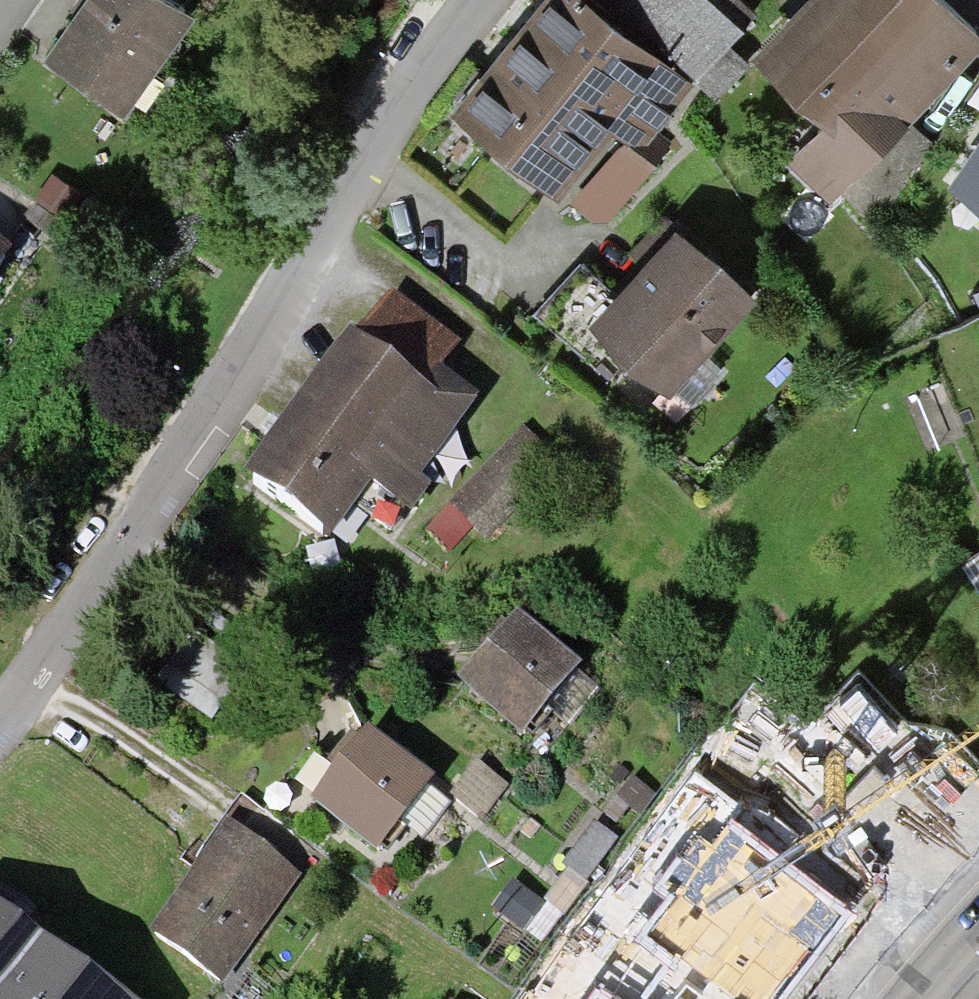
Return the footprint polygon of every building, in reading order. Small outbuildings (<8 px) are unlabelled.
[(116,108),(189,9),(177,0),(70,0),(35,49),(116,108)] [(687,72),(712,95),(742,62),(731,53),(711,34),(724,19),(702,0),(608,0),(591,18),(571,0),(554,0),(506,53),(455,110),(583,222),(638,159),(623,145),(640,126),(687,72)] [(978,32),(978,31),(946,0),(799,0),(750,50),(821,118),(786,154),(826,192),(835,185),(860,213),(929,134),(901,110),(978,32)] [(957,167),(978,182),(978,135),(957,167)] [(665,387),(744,291),(661,223),(616,278),(582,319),(665,387)] [(390,511),(467,404),(428,376),(450,347),(378,295),(282,428),(244,481),(325,539),(361,490),(390,511)] [(454,504),(485,534),(561,457),(530,427),(454,504)] [(519,737),(574,669),(513,620),(489,650),(458,688),(519,737)] [(374,854),(427,783),(362,735),(343,761),(309,807),(374,854)] [(728,790),(684,844),(714,869),(696,891),(764,946),(827,871),(728,790)] [(221,988),(302,875),(232,825),(200,871),(152,938),(221,988)] [(654,846),(614,897),(659,932),(699,880),(654,846)] [(42,948),(0,916),(0,998),(3,998),(42,948)] [(649,998),(766,998),(698,942),(649,998)] [(42,948),(3,998),(117,998),(42,948)]
